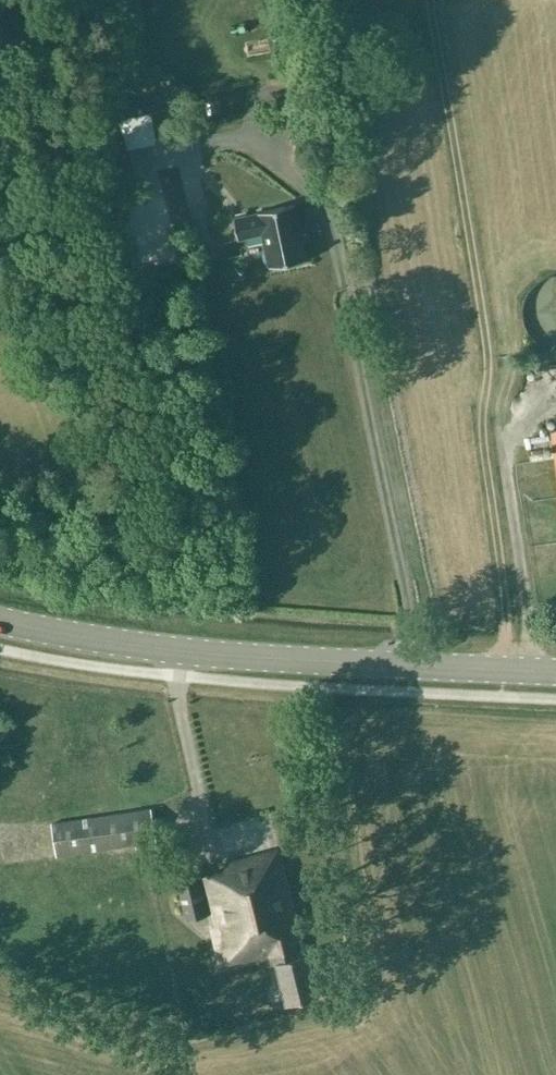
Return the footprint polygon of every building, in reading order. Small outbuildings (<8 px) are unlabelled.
[(158,82),(134,86),(136,100),(104,106),(113,149),(156,140),(150,112),(164,109),(158,82)] [(238,238),(262,233),(269,267),(306,259),(302,240),(308,239),(304,221),(298,223),(294,204),(258,211),(258,213),(234,218),(238,238)] [(553,275),(546,278),(539,281),(534,286),(529,291),(526,298),(523,305),(523,312),(523,320),(526,327),(529,333),(534,339),(539,344),(546,347),(553,349),(555,349),(555,275),(553,275)] [(151,808),(51,823),(56,855),(156,840),(151,808)] [(319,980),(315,981),(308,953),(306,953),(279,849),(224,864),(225,870),(200,877),(209,914),(222,966),(275,954),(287,1003),(319,995),(317,990),(322,989),(319,980)] [(199,877),(197,871),(177,876),(187,919),(208,914),(199,877)]
